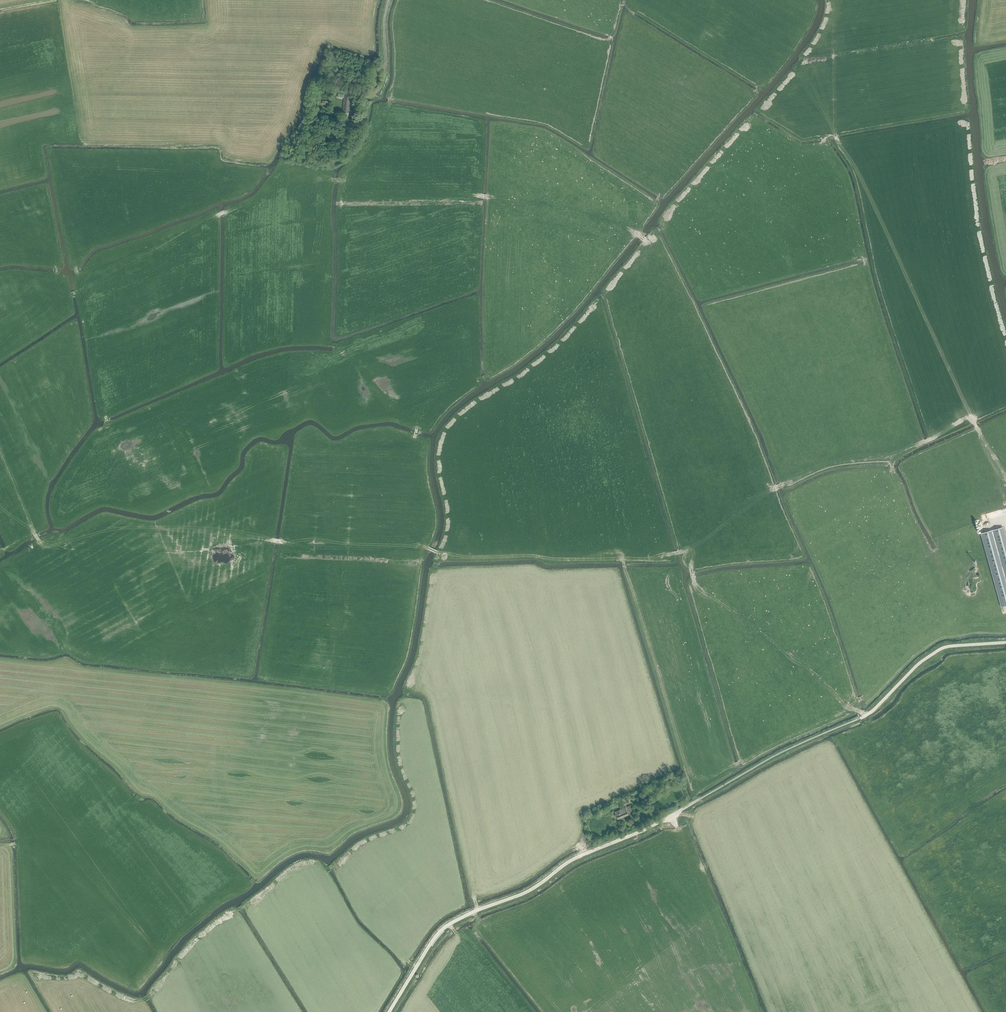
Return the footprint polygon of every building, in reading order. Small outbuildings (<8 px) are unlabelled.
[(86,26),(89,44),(94,43),(91,25),(86,26)] [(345,95),(343,113),(349,114),(351,95),(345,95)] [(358,104),(358,99),(351,98),(350,108),(356,109),(357,104),(358,104)] [(1003,527),(981,534),(1001,607),(1005,605),(1005,538),(1003,527)] [(615,812),(618,820),(629,815),(625,807),(615,812)]
